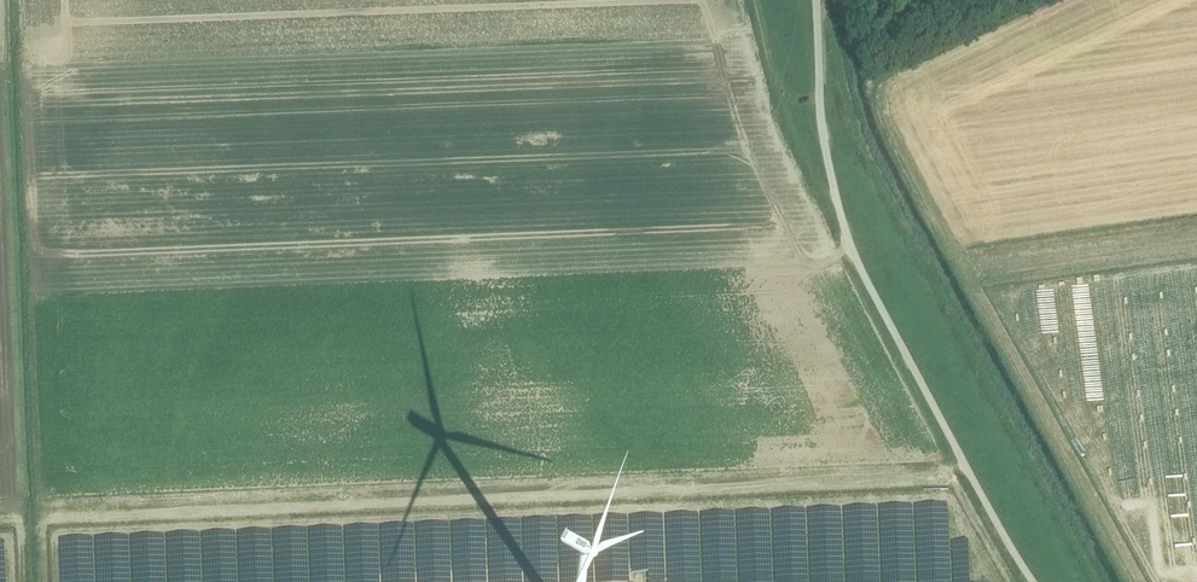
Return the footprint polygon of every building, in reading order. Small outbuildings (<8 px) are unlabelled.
[(902,14),(906,4),(899,1),(895,11),(902,14)]
